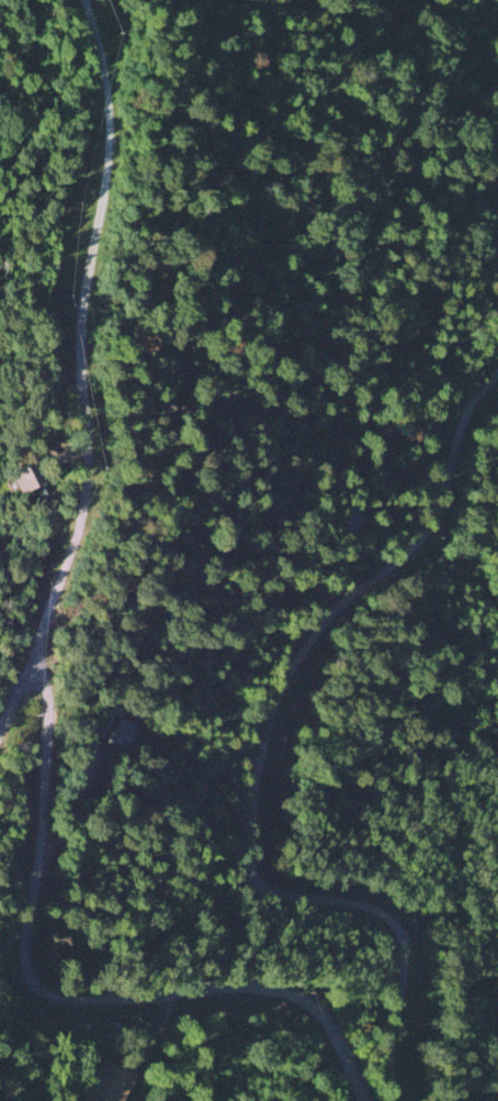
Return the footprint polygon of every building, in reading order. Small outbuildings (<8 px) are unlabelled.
[(45,484),(35,463),(9,474),(18,495),(45,484)] [(123,751),(135,729),(113,717),(101,739),(123,751)]
